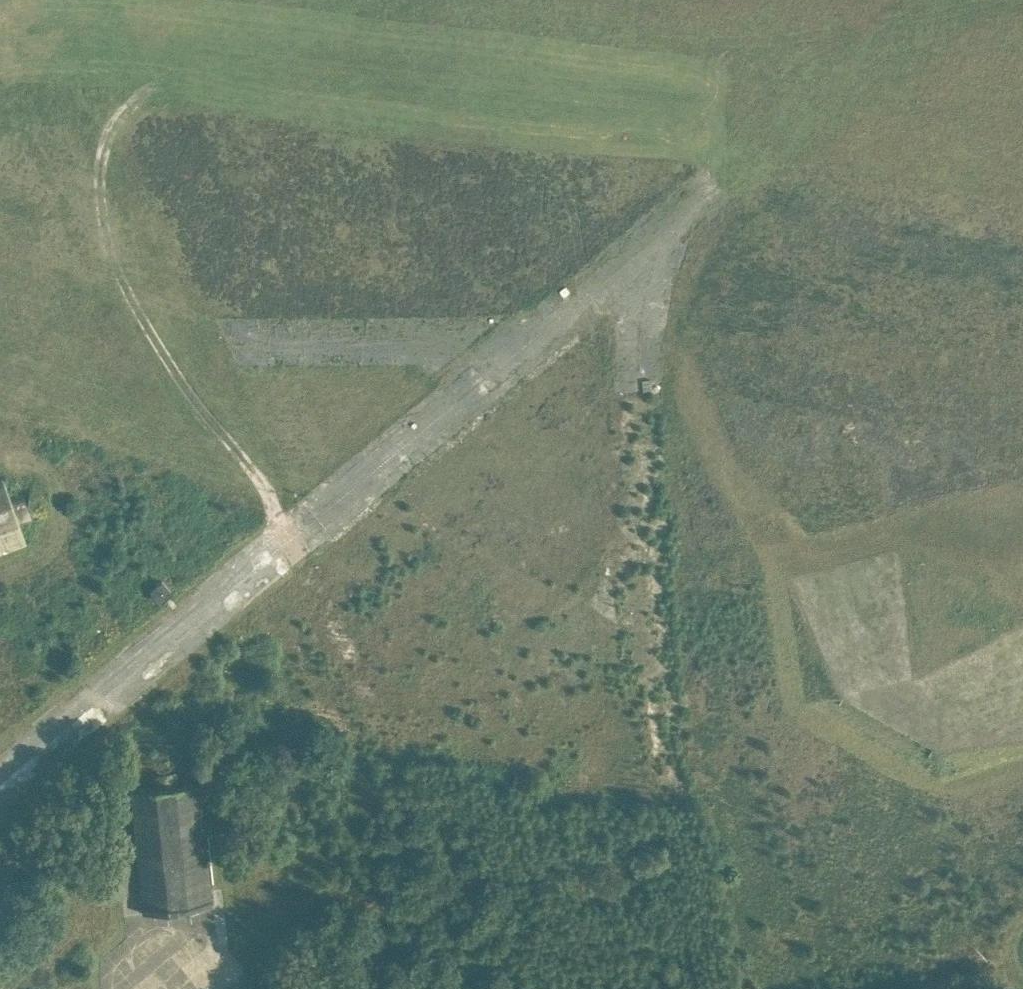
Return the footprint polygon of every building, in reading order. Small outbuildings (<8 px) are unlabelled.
[(26,544),(20,525),(33,521),(22,492),(10,497),(3,478),(0,479),(0,554),(26,544)] [(151,590),(160,600),(171,592),(162,581),(151,590)] [(179,771),(149,774),(150,788),(130,790),(138,866),(142,913),(212,906),(210,885),(200,783),(180,785),(179,771)]
